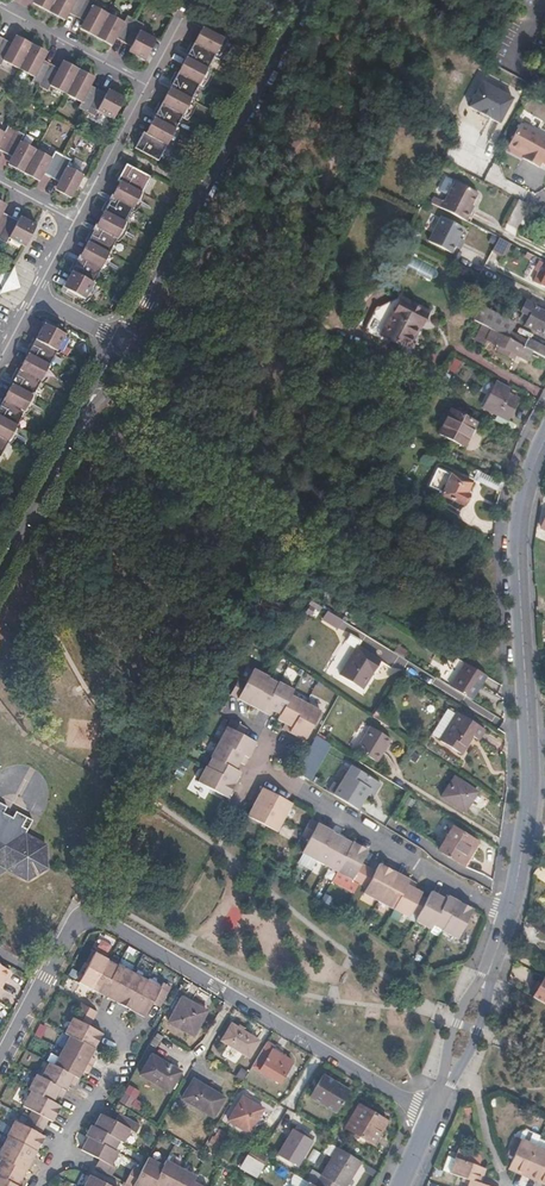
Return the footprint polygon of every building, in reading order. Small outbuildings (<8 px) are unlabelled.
[(38,3),(50,9),(55,0),(40,0),(38,3)] [(50,9),(58,13),(59,12),(64,14),(67,10),(78,16),(86,0),(55,0),(50,9)] [(86,28),(98,35),(110,12),(95,3),(96,0),(86,0),(78,16),(83,18),(81,22),(87,26),(86,28)] [(110,12),(98,35),(106,39),(107,36),(114,40),(116,36),(124,41),(137,18),(129,14),(125,20),(110,12)] [(142,29),(145,22),(137,18),(124,41),(130,44),(129,47),(136,51),(135,53),(144,58),(156,37),(142,29)] [(207,29),(230,41),(231,39),(232,36),(232,32),(206,18),(203,23),(209,27),(207,29)] [(230,43),(230,41),(207,29),(209,27),(203,23),(196,35),(219,48),(223,49),(225,47),(228,45),(230,43)] [(211,62),(219,48),(196,35),(190,32),(186,40),(189,42),(186,47),(189,49),(211,62)] [(11,43),(3,38),(0,43),(0,62),(2,59),(17,68),(31,42),(24,39),(22,42),(14,37),(11,43)] [(34,77),(31,83),(38,87),(51,64),(43,60),(46,55),(34,49),(36,45),(31,42),(17,68),(34,77)] [(179,67),(202,80),(207,82),(209,80),(212,77),(213,74),(214,71),(215,67),(215,64),(211,62),(189,49),(179,67)] [(51,64),(38,87),(47,92),(51,86),(65,93),(79,68),(72,65),(70,68),(60,62),(57,68),(51,64)] [(168,80),(171,82),(194,94),(202,80),(179,67),(173,64),(169,72),(172,73),(168,80)] [(83,74),(84,71),(79,68),(65,93),(80,102),(77,107),(85,112),(98,89),(90,84),(93,79),(83,74)] [(171,82),(162,99),(184,111),(188,114),(190,112),(193,111),(194,108),(196,106),(197,103),(198,100),(198,97),(194,94),(171,82)] [(470,108),(500,125),(514,100),(483,83),(470,108)] [(111,90),(109,94),(98,89),(85,112),(93,116),(97,110),(111,119),(124,96),(111,90)] [(151,112),(154,113),(176,126),(184,111),(162,99),(156,95),(151,104),(154,106),(151,112)] [(154,113),(144,131),(167,143),(170,145),(173,143),(175,141),(177,138),(179,135),(180,132),(180,128),(176,126),(154,113)] [(82,174),(66,166),(70,158),(54,149),(49,157),(19,141),(23,134),(6,125),(3,132),(0,130),(0,150),(11,156),(8,163),(37,180),(41,172),(57,181),(53,188),(69,197),(82,174)] [(508,149),(524,157),(522,161),(539,169),(544,158),(544,139),(520,126),(508,149)] [(133,146),(158,160),(167,143),(144,131),(138,128),(133,136),(137,138),(133,146)] [(71,260),(69,259),(64,267),(70,270),(61,287),(87,301),(89,299),(92,297),(93,294),(95,292),(96,289),(96,286),(96,284),(92,282),(100,268),(103,269),(105,268),(107,266),(109,264),(111,261),(112,259),(112,256),(112,254),(108,252),(116,238),(120,240),(122,239),(124,236),(126,234),(127,231),(128,229),(128,226),(128,225),(124,223),(132,209),(136,211),(138,209),(140,207),(142,205),(143,202),(144,200),(145,197),(145,195),(141,193),(149,177),(123,164),(119,171),(117,170),(113,178),(118,181),(109,197),(106,196),(103,201),(101,200),(97,208),(102,211),(93,226),(91,225),(87,231),(85,230),(81,237),(86,240),(78,256),(75,254),(71,260)] [(449,182),(436,208),(463,222),(468,213),(464,211),(472,194),(449,182)] [(7,243),(10,237),(25,245),(37,224),(22,215),(19,220),(3,211),(7,202),(0,199),(0,239),(7,243)] [(529,207),(519,201),(506,224),(517,230),(529,207)] [(438,218),(425,242),(449,254),(461,229),(438,218)] [(491,253),(503,259),(510,243),(498,238),(491,253)] [(533,283),(544,289),(544,265),(543,264),(533,283)] [(11,271),(0,276),(0,283),(2,290),(7,292),(20,288),(15,274),(11,271)] [(478,278),(494,286),(497,279),(482,272),(478,278)] [(396,296),(375,333),(402,347),(414,323),(417,324),(424,311),(396,296)] [(520,325),(539,335),(540,333),(543,333),(544,330),(544,327),(544,325),(544,323),(544,314),(524,304),(520,313),(525,315),(520,325)] [(544,359),(544,349),(523,338),(522,340),(507,333),(510,326),(472,307),(471,322),(485,329),(525,349),(544,359)] [(7,440),(10,442),(12,440),(14,438),(15,436),(17,433),(18,430),(18,427),(18,425),(15,424),(23,410),(25,411),(28,410),(30,408),(31,406),(33,404),(33,401),(34,398),(34,396),(31,394),(39,380),(42,381),(44,380),(46,378),(48,375),(49,373),(50,370),(50,367),(50,365),(48,363),(55,351),(59,353),(61,350),(63,347),(65,344),(65,341),(66,337),(66,336),(41,322),(32,339),(27,336),(22,344),(25,346),(22,350),(26,351),(17,368),(12,365),(7,373),(10,374),(6,381),(9,382),(1,398),(0,398),(0,451),(7,440)] [(520,358),(525,349),(485,329),(480,338),(520,358)] [(496,413),(507,394),(496,387),(484,407),(496,413)] [(507,394),(496,413),(508,420),(519,400),(507,394)] [(450,408),(437,431),(462,446),(476,423),(450,408)] [(445,491),(444,493),(464,504),(470,495),(466,493),(473,481),(455,472),(454,474),(440,467),(431,484),(445,491)] [(502,492),(505,483),(481,470),(477,478),(502,492)] [(358,645),(339,674),(361,689),(380,660),(358,645)] [(470,702),(487,677),(465,664),(449,688),(470,702)] [(284,728),(305,740),(321,709),(293,694),(295,690),(280,682),(279,683),(269,678),(270,676),(257,669),(250,682),(242,678),(233,693),(272,715),(274,710),(281,714),(279,718),(287,723),(284,728)] [(443,726),(453,712),(444,706),(435,721),(443,726)] [(453,712),(443,726),(434,740),(457,754),(468,736),(473,739),(480,729),(453,712)] [(198,783),(227,800),(240,777),(235,773),(240,766),(244,768),(255,749),(242,740),(246,733),(230,724),(210,760),(211,761),(205,771),(204,771),(198,783)] [(371,726),(357,749),(377,762),(392,739),(371,726)] [(316,760),(327,742),(316,735),(305,754),(316,760)] [(334,782),(328,791),(358,809),(370,789),(375,792),(380,783),(351,765),(339,785),(334,782)] [(454,777),(442,797),(465,812),(478,793),(454,777)] [(265,793),(251,820),(280,837),(295,809),(265,793)] [(10,806),(0,801),(0,852),(22,812),(19,810),(15,816),(6,811),(10,806)] [(22,812),(0,852),(0,871),(8,866),(12,866),(31,875),(49,864),(47,842),(28,832),(35,819),(22,812)] [(441,934),(440,936),(454,944),(471,913),(447,900),(444,904),(431,897),(426,905),(418,901),(420,898),(413,894),(416,889),(382,870),(378,878),(362,869),(370,855),(356,848),(354,851),(334,839),(335,837),(314,825),(305,843),(313,847),(306,860),(319,867),(318,869),(339,880),(340,878),(369,894),(366,901),(406,923),(410,917),(417,922),(414,927),(428,935),(431,929),(441,934)] [(454,828),(440,849),(462,865),(477,843),(454,828)] [(542,868),(537,876),(544,882),(544,870),(542,868)] [(113,955),(100,947),(84,976),(149,1012),(159,995),(167,999),(177,982),(169,977),(166,984),(127,962),(125,966),(111,959),(113,955)] [(12,967),(0,960),(0,966),(10,971),(12,967)] [(3,978),(6,980),(10,971),(0,966),(0,984),(3,978)] [(544,978),(532,997),(544,1004),(544,978)] [(182,997),(167,1021),(192,1036),(206,1012),(182,997)] [(231,1024),(217,1046),(244,1063),(257,1041),(231,1024)] [(281,1051),(266,1042),(251,1067),(278,1083),(291,1062),(279,1055),(281,1051)] [(179,1072),(150,1054),(138,1074),(167,1091),(179,1072)] [(81,1078),(57,1065),(51,1062),(42,1079),(37,1076),(29,1092),(32,1094),(24,1107),(33,1112),(25,1126),(17,1121),(9,1133),(11,1134),(0,1152),(0,1153),(4,1155),(0,1162),(0,1185),(25,1185),(28,1180),(24,1178),(46,1136),(42,1134),(49,1121),(53,1123),(61,1109),(54,1105),(58,1097),(63,1099),(72,1082),(77,1085),(81,1078)] [(322,1075),(310,1095),(336,1111),(348,1090),(322,1075)] [(192,1080),(182,1098),(212,1116),(222,1099),(192,1080)] [(243,1096),(228,1121),(250,1135),(265,1110),(243,1096)] [(358,1106),(345,1129),(372,1145),(386,1122),(358,1106)] [(90,1132),(82,1145),(101,1156),(97,1163),(113,1173),(118,1165),(113,1162),(120,1148),(114,1145),(118,1137),(130,1143),(138,1130),(142,1132),(145,1125),(125,1114),(122,1121),(108,1113),(101,1127),(90,1120),(85,1129),(90,1132)] [(294,1129),(279,1154),(296,1165),(312,1140),(294,1129)] [(507,1167),(522,1173),(535,1143),(516,1135),(513,1143),(517,1144),(507,1167)] [(332,1151),(335,1146),(327,1142),(325,1146),(332,1151)] [(537,1180),(544,1160),(544,1147),(535,1143),(522,1173),(537,1180)] [(250,1173),(261,1154),(246,1145),(235,1164),(250,1173)] [(314,1185),(315,1185),(340,1185),(341,1185),(344,1185),(359,1161),(337,1147),(314,1185)] [(452,1172),(466,1178),(482,1184),(488,1169),(482,1166),(486,1160),(483,1154),(468,1148),(464,1159),(458,1157),(452,1172)] [(196,1178),(199,1172),(170,1156),(167,1162),(152,1154),(144,1168),(135,1163),(126,1179),(138,1185),(155,1185),(164,1185),(165,1185),(210,1185),(196,1178)] [(537,1180),(544,1183),(544,1160),(537,1180)] [(91,1175),(85,1185),(112,1185),(91,1175)] [(463,1185),(488,1185),(482,1184),(466,1178),(463,1185)]
